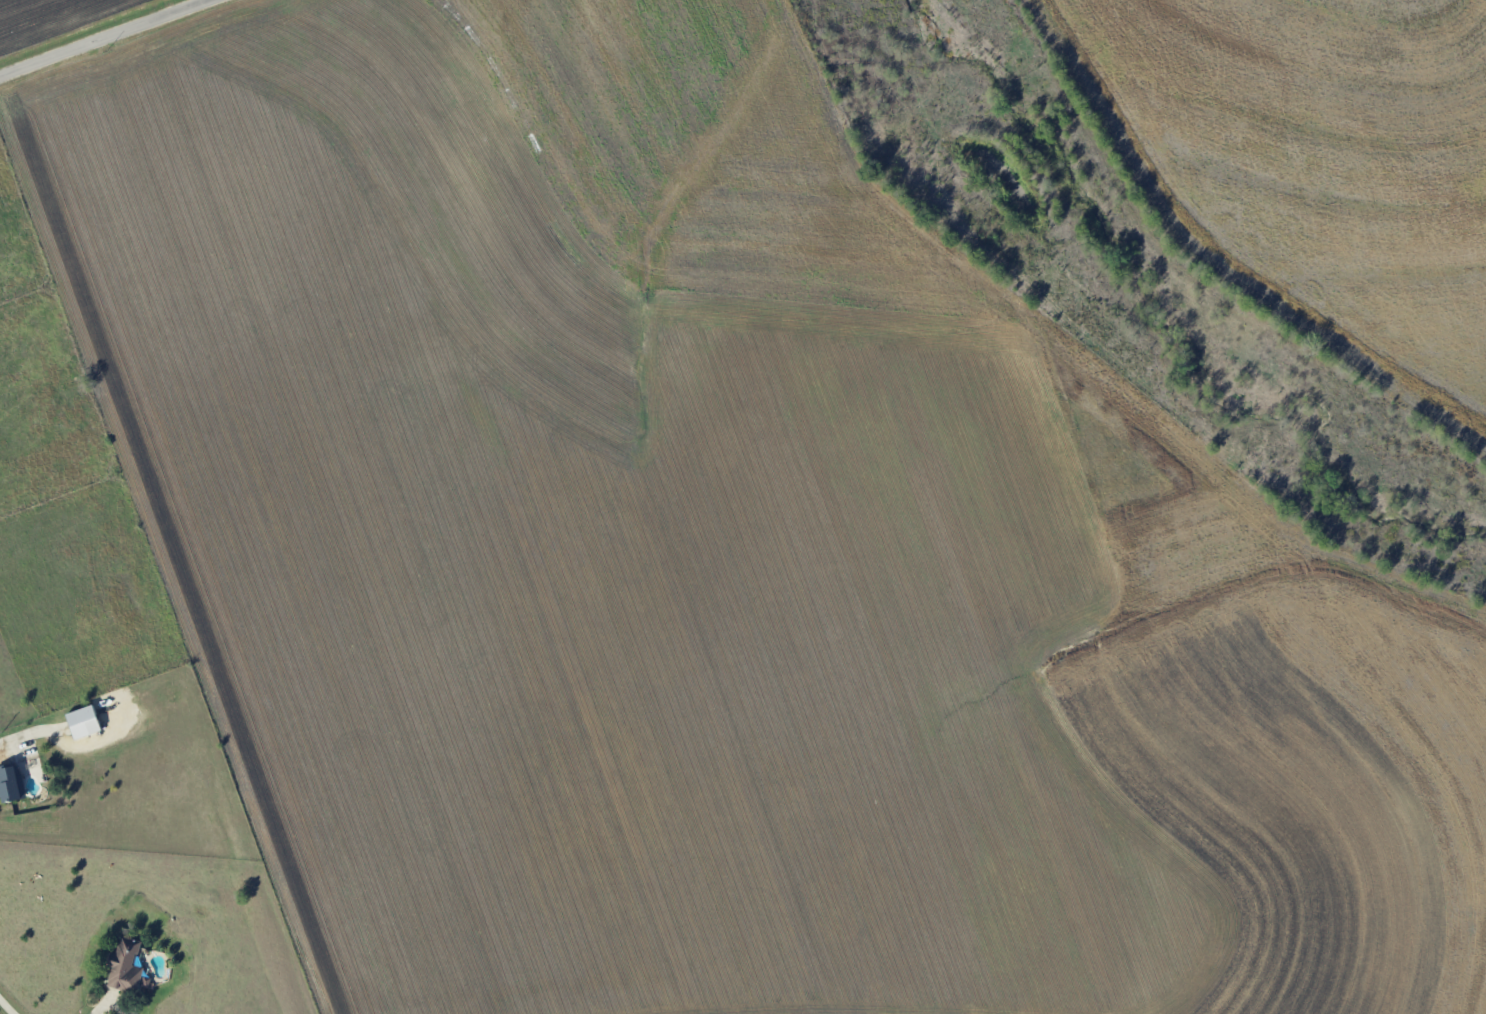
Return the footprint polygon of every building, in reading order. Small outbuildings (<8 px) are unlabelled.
[(74,739),(102,732),(95,706),(68,713),(74,739)] [(16,764),(0,767),(0,790),(2,803),(23,799),(16,764)] [(106,986),(138,995),(145,968),(135,966),(142,942),(120,936),(106,986)]
